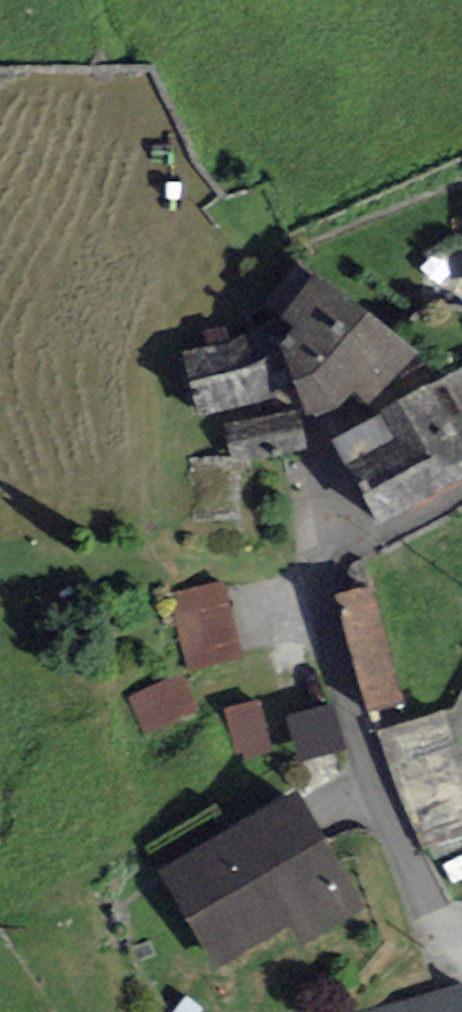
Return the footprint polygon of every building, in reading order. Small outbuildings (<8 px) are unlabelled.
[(422,349),(312,273),(279,314),(293,329),(281,341),(314,425),(354,393),(372,407),(422,349)] [(264,331),(180,352),(197,419),(281,398),(264,331)] [(332,441),(379,525),(461,480),(461,369),(332,441)] [(224,425),(230,458),(231,457),(307,443),(300,411),(224,425)] [(225,583),(172,594),(189,674),(242,663),(225,583)] [(336,595),(367,712),(404,702),(372,585),(336,595)] [(181,676),(130,698),(145,732),(196,711),(181,676)] [(260,700),(225,709),(237,759),(272,750),(260,700)] [(332,703),(287,715),(298,761),(344,749),(332,703)] [(378,731),(395,789),(422,851),(461,837),(461,769),(447,711),(378,731)] [(367,909),(356,891),(299,791),(158,871),(215,971),(290,928),(301,947),(367,909)] [(363,1011),(461,1011),(461,985),(363,1011)]
